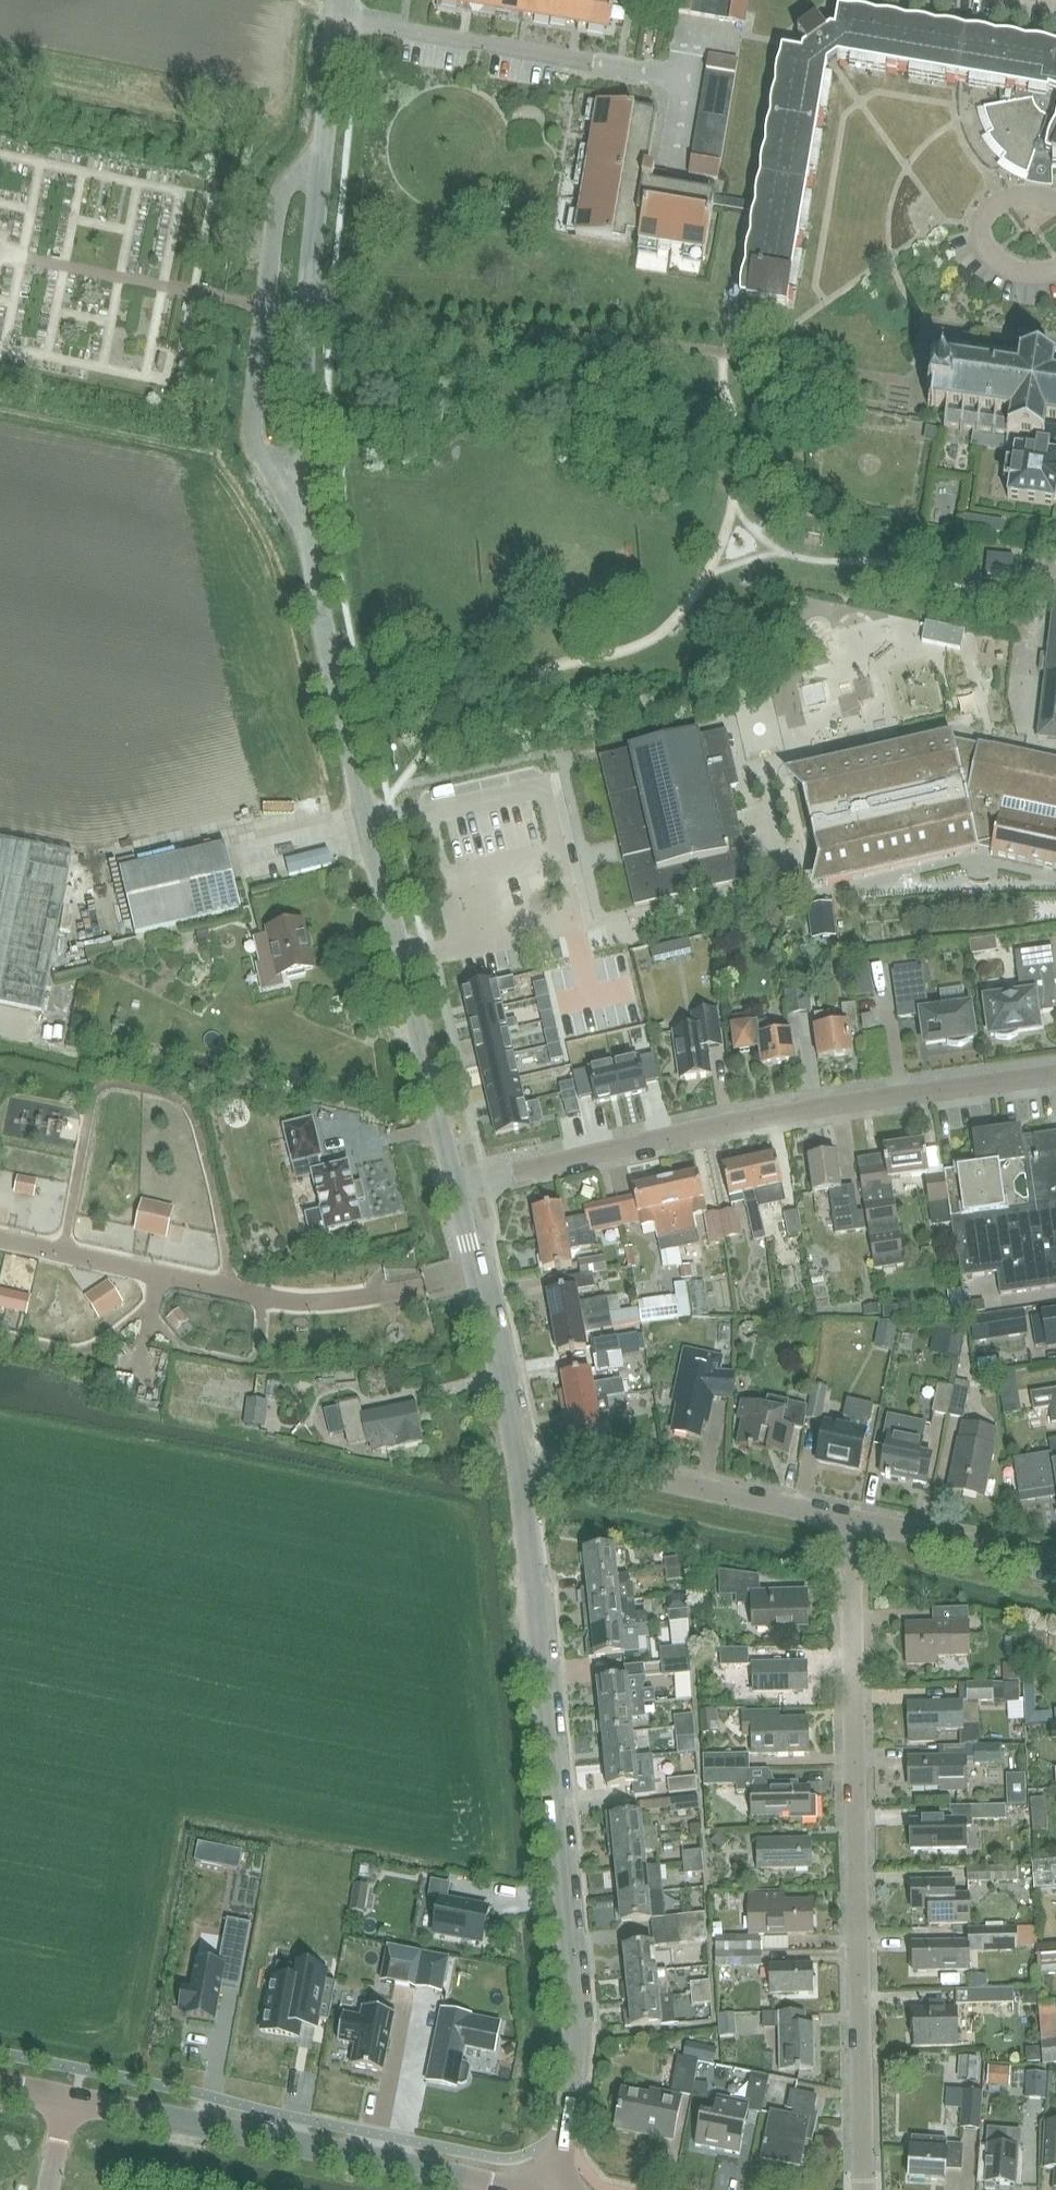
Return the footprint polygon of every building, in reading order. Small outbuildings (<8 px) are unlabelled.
[(495,0),(466,0),(465,5),(493,10),(495,0)] [(524,0),(495,0),(493,10),(522,15),(524,0)] [(554,0),(524,0),(522,15),(551,20),(554,0)] [(583,0),(554,0),(551,20),(579,24),(583,0)] [(579,24),(608,29),(613,0),(583,0),(579,24)] [(691,0),(677,0),(675,13),(688,15),(691,0)] [(702,17),(704,0),(691,0),(688,15),(702,17)] [(715,19),(718,0),(704,0),(702,17),(715,19)] [(715,19),(746,24),(750,0),(718,0),(715,19)] [(575,234),(626,243),(627,234),(640,236),(638,247),(705,258),(714,208),(753,215),(751,221),(749,229),(749,240),(746,250),(744,258),(744,270),(741,280),(739,288),(739,299),(740,301),(786,308),(827,68),(832,65),(836,61),(956,81),(1000,89),(999,95),(999,101),(1000,107),(983,110),(986,122),(991,134),(986,137),(994,148),(1004,158),(1000,162),(1013,171),(1027,177),(1051,166),(1051,170),(1055,170),(1055,50),(1053,49),(1051,49),(1044,46),(1036,45),(1025,44),(1014,41),(1008,40),(1006,40),(995,39),(984,36),(976,35),(965,34),(954,31),(946,30),(935,29),(924,26),(916,25),(905,24),(895,21),(887,20),(876,19),(865,16),(857,15),(846,14),(838,13),(837,14),(834,33),(829,32),(825,35),(815,22),(806,29),(797,35),(806,49),(802,52),(801,56),(782,53),(781,54),(779,62),(776,72),(774,80),(774,91),(771,102),(769,110),(769,121),(766,131),(765,139),(764,151),(761,161),(760,169),(759,180),(756,191),(754,199),(754,205),(715,198),(668,190),(670,178),(667,174),(655,172),(655,170),(646,168),(647,164),(656,113),(597,103),(575,234)] [(709,55),(706,68),(736,73),(738,60),(709,55)] [(734,87),(736,73),(706,68),(704,82),(734,87)] [(732,100),(734,87),(704,82),(702,95),(732,100)] [(729,114),(732,100),(702,95),(700,109),(729,114)] [(727,127),(729,114),(700,109),(698,122),(727,127)] [(725,141),(727,127),(698,122),(695,136),(725,141)] [(723,154),(725,141),(695,136),(693,149),(723,154)] [(713,166),(721,168),(723,154),(693,149),(691,163),(698,164),(706,165),(713,166)] [(220,179),(224,157),(213,154),(209,176),(220,179)] [(698,164),(691,163),(689,176),(696,177),(698,164)] [(698,164),(696,177),(703,179),(706,165),(698,164)] [(706,165),(703,179),(711,180),(713,166),(706,165)] [(713,166),(711,180),(718,181),(721,168),(713,166)] [(928,407),(945,410),(943,427),(974,432),(972,445),(1013,451),(1007,497),(1050,504),(1055,466),(1055,367),(1053,366),(1054,354),(1022,349),(1020,359),(954,349),(952,365),(935,362),(928,407)] [(965,515),(963,528),(1002,534),(1004,521),(965,515)] [(983,582),(1010,585),(1012,558),(986,556),(983,582)] [(1051,614),(1037,739),(1055,741),(1055,615),(1051,614)] [(926,623),(922,641),(961,650),(965,631),(926,623)] [(698,737),(698,734),(598,757),(633,907),(752,879),(730,788),(739,786),(726,731),(698,737)] [(797,772),(801,787),(811,833),(821,876),(824,887),(853,880),(853,878),(850,868),(974,840),(976,840),(976,839),(994,842),(991,855),(1055,869),(1055,765),(991,751),(991,747),(978,744),(952,738),(952,736),(904,748),(827,765),(819,767),(797,772)] [(73,855),(0,840),(0,1003),(35,1010),(42,1011),(73,855)] [(226,847),(165,861),(163,849),(135,855),(138,868),(118,873),(133,935),(241,909),(226,847)] [(834,936),(830,902),(812,904),(816,938),(834,936)] [(301,922),(265,931),(266,935),(253,938),(259,965),(256,966),(263,992),(283,988),(282,986),(282,987),(279,978),(313,969),(301,922)] [(199,945),(211,943),(208,929),(195,931),(199,945)] [(670,960),(666,945),(648,950),(652,964),(670,960)] [(1055,966),(1054,962),(1052,948),(1014,953),(1016,967),(1015,968),(1019,996),(1011,998),(1011,996),(1011,995),(1007,994),(1002,993),(997,994),(993,996),(989,998),(989,999),(989,1001),(985,1001),(990,1036),(994,1035),(994,1037),(994,1038),(999,1039),(1004,1039),(1008,1039),(1013,1037),(1017,1035),(1016,1034),(1016,1032),(1037,1029),(1035,1014),(1053,1011),(1051,1002),(1054,1001),(1051,983),(1055,983),(1055,973),(1055,966)] [(963,1007),(964,1006),(959,1004),(954,1004),(949,1005),(945,1006),(941,1009),(942,1010),(942,1011),(928,1013),(922,968),(891,972),(897,1019),(921,1016),(925,1045),(946,1042),(946,1043),(946,1044),(950,1046),(955,1046),(960,1046),(965,1044),(969,1041),(968,1040),(968,1039),(972,1038),(968,1008),(964,1008),(963,1007)] [(861,972),(863,993),(877,992),(875,970),(861,972)] [(546,982),(533,985),(537,1000),(549,997),(546,982)] [(468,1015),(502,1007),(497,983),(463,991),(468,1015)] [(795,990),(795,991),(798,1014),(812,1013),(810,988),(795,990)] [(798,1014),(795,991),(795,990),(785,991),(787,1015),(798,1014)] [(549,997),(537,1000),(540,1015),(553,1012),(549,997)] [(843,1025),(830,1027),(828,1014),(814,1016),(816,1029),(812,1029),(814,1042),(817,1041),(819,1058),(850,1054),(849,1042),(859,1041),(854,1004),(841,1006),(843,1025)] [(474,1039),(508,1031),(502,1007),(468,1015),(474,1039)] [(706,1047),(721,1045),(717,1010),(692,1013),(694,1028),(673,1031),(679,1077),(710,1073),(706,1047)] [(862,1028),(873,1026),(871,1016),(860,1017),(862,1028)] [(772,1036),(770,1021),(756,1023),(756,1024),(731,1027),(735,1053),(759,1050),(761,1066),(794,1062),(790,1033),(772,1036)] [(557,1030),(544,1032),(548,1047),(560,1044),(557,1030)] [(513,1055),(508,1031),(474,1039),(479,1063),(513,1055)] [(560,1044),(548,1047),(551,1062),(564,1059),(560,1044)] [(485,1087),(519,1079),(513,1055),(479,1063),(485,1087)] [(613,1064),(621,1099),(646,1093),(644,1084),(660,1081),(654,1055),(613,1064)] [(621,1099),(613,1064),(573,1073),(579,1099),(595,1096),(597,1104),(621,1099)] [(490,1111),(524,1103),(519,1079),(485,1087),(490,1111)] [(558,1086),(560,1095),(573,1092),(571,1083),(558,1086)] [(575,1100),(573,1092),(560,1095),(562,1103),(575,1100)] [(524,1103),(490,1111),(496,1135),(530,1128),(524,1103)] [(313,1120),(284,1127),(293,1164),(309,1160),(321,1211),(305,1215),(310,1236),(326,1232),(361,1224),(361,1225),(363,1224),(363,1222),(362,1222),(357,1203),(358,1203),(354,1185),(353,1186),(348,1166),(349,1166),(348,1164),(347,1164),(347,1165),(323,1171),(320,1158),(322,1157),(313,1120)] [(1020,1139),(1019,1130),(973,1137),(978,1169),(943,1174),(955,1258),(958,1258),(961,1279),(995,1274),(998,1297),(1055,1288),(1055,1134),(1020,1139)] [(933,1226),(949,1223),(941,1170),(927,1172),(923,1143),(883,1149),(884,1157),(857,1161),(873,1269),(902,1265),(890,1181),(925,1175),(933,1226)] [(774,1156),(748,1162),(764,1240),(778,1236),(768,1189),(781,1186),(774,1156)] [(864,1212),(856,1213),(852,1187),(839,1189),(834,1156),(808,1159),(813,1193),(828,1191),(832,1217),(834,1236),(867,1231),(864,1212)] [(764,1240),(748,1162),(722,1168),(728,1198),(742,1194),(745,1208),(746,1208),(754,1242),(764,1240)] [(697,1173),(664,1180),(680,1248),(700,1244),(694,1217),(706,1214),(697,1173)] [(38,1181),(17,1177),(14,1195),(34,1200),(38,1181)] [(680,1248),(664,1180),(632,1188),(634,1197),(620,1200),(624,1226),(577,1234),(579,1248),(596,1245),(594,1233),(640,1223),(641,1228),(653,1225),(660,1253),(680,1248)] [(175,1209),(141,1200),(133,1233),(167,1241),(175,1209)] [(533,1210),(538,1241),(566,1236),(577,1234),(624,1226),(620,1200),(584,1207),(586,1217),(563,1221),(560,1205),(533,1210)] [(725,1238),(740,1235),(735,1210),(720,1213),(725,1238)] [(803,1233),(799,1211),(783,1214),(788,1236),(803,1233)] [(710,1245),(724,1242),(718,1216),(705,1218),(710,1245)] [(571,1266),(566,1236),(538,1241),(543,1271),(571,1266)] [(578,1262),(580,1276),(606,1272),(604,1259),(578,1262)] [(606,1274),(606,1272),(580,1276),(581,1277),(554,1282),(555,1291),(575,1288),(576,1292),(595,1289),(593,1276),(606,1274)] [(955,1282),(956,1305),(970,1304),(969,1281),(955,1282)] [(124,1305),(109,1282),(84,1298),(99,1321),(124,1305)] [(578,1304),(576,1292),(575,1288),(555,1291),(547,1293),(552,1323),(608,1313),(606,1299),(578,1304)] [(26,1317),(31,1298),(0,1290),(0,1311),(26,1317)] [(641,1325),(678,1319),(675,1297),(637,1303),(641,1325)] [(881,1315),(879,1304),(863,1307),(865,1318),(881,1315)] [(902,1319),(901,1307),(883,1308),(883,1320),(902,1319)] [(189,1323),(179,1311),(167,1321),(177,1333),(189,1323)] [(970,1320),(974,1343),(1027,1334),(1023,1311),(970,1320)] [(1042,1315),(1044,1332),(1047,1347),(1055,1345),(1055,1312),(1042,1315)] [(611,1328),(608,1313),(552,1323),(557,1352),(586,1347),(583,1333),(611,1328)] [(915,1347),(910,1327),(897,1330),(902,1351),(915,1347)] [(590,1345),(593,1359),(620,1354),(617,1340),(590,1345)] [(732,1375),(721,1375),(725,1356),(683,1347),(672,1404),(677,1405),(671,1433),(699,1438),(704,1416),(708,1417),(712,1397),(731,1398),(732,1375)] [(622,1368),(620,1354),(593,1359),(596,1373),(622,1368)] [(562,1406),(562,1407),(622,1396),(620,1381),(591,1386),(589,1371),(562,1376),(567,1406),(562,1406)] [(1026,1395),(1023,1374),(1005,1377),(1009,1398),(1026,1395)] [(829,1388),(814,1384),(806,1418),(821,1422),(829,1388)] [(947,1417),(953,1389),(938,1386),(931,1414),(947,1417)] [(970,1392),(953,1389),(947,1417),(964,1420),(970,1392)] [(1048,1409),(1055,1408),(1055,1391),(1030,1395),(1033,1412),(1048,1409)] [(625,1411),(622,1396),(562,1407),(567,1406),(569,1419),(564,1420),(568,1441),(582,1439),(582,1435),(600,1431),(597,1416),(625,1411)] [(269,1401),(247,1398),(243,1426),(265,1428),(269,1401)] [(794,1429),(804,1431),(807,1407),(789,1403),(768,1399),(766,1407),(749,1404),(746,1418),(749,1419),(743,1448),(789,1457),(794,1429)] [(853,1420),(851,1428),(824,1422),(816,1463),(857,1471),(865,1431),(866,1423),(870,1424),(874,1405),(847,1399),(842,1418),(853,1420)] [(344,1447),(364,1442),(365,1444),(377,1442),(379,1452),(421,1444),(419,1433),(413,1404),(360,1415),(357,1401),(336,1406),(344,1447)] [(921,1454),(924,1441),(926,1429),(887,1421),(881,1447),(885,1448),(879,1476),(925,1485),(931,1456),(921,1454)] [(982,1497),(996,1432),(962,1425),(950,1477),(959,1479),(956,1491),(982,1497)] [(1048,1440),(1050,1454),(1055,1453),(1055,1439),(1048,1440)] [(1050,1454),(1013,1460),(1018,1494),(1055,1488),(1055,1494),(1055,1453),(1050,1454)] [(583,1553),(586,1580),(616,1577),(616,1576),(613,1550),(583,1553)] [(665,1560),(666,1572),(685,1570),(684,1558),(665,1560)] [(686,1580),(685,1570),(666,1572),(666,1582),(686,1580)] [(759,1578),(718,1572),(720,1596),(739,1596),(739,1604),(756,1604),(757,1628),(806,1627),(805,1593),(760,1594),(759,1578)] [(629,1574),(616,1576),(616,1577),(586,1580),(587,1590),(581,1590),(582,1606),(635,1601),(633,1584),(630,1584),(629,1574)] [(636,1614),(635,1601),(582,1606),(584,1623),(590,1622),(591,1632),(648,1627),(647,1613),(636,1614)] [(970,1659),(969,1623),(968,1609),(932,1610),(933,1624),(905,1625),(906,1666),(937,1665),(937,1657),(951,1656),(951,1659),(970,1659)] [(668,1612),(669,1625),(689,1623),(689,1622),(688,1610),(668,1612)] [(649,1639),(648,1627),(591,1632),(592,1641),(586,1642),(588,1659),(624,1655),(640,1653),(639,1640),(649,1639)] [(1046,1647),(1040,1632),(1025,1637),(1030,1652),(1046,1647)] [(688,1647),(659,1650),(661,1664),(690,1662),(688,1647)] [(749,1667),(748,1650),(721,1651),(721,1668),(749,1667)] [(690,1662),(661,1664),(662,1678),(691,1675),(690,1662)] [(753,1694),(807,1693),(806,1664),(752,1665),(753,1694)] [(1020,1681),(1019,1664),(1002,1664),(1003,1682),(1020,1681)] [(599,1710),(645,1706),(653,1705),(652,1690),(643,1691),(646,1682),(646,1677),(645,1677),(644,1665),(624,1667),(625,1681),(596,1684),(599,1710)] [(963,1747),(974,1746),(979,1746),(979,1704),(994,1703),(994,1702),(1004,1702),(1004,1703),(1019,1703),(1019,1684),(993,1685),(993,1684),(959,1685),(960,1702),(907,1702),(907,1733),(908,1744),(936,1743),(936,1732),(962,1732),(963,1747)] [(646,1718),(645,1706),(599,1710),(602,1736),(632,1733),(631,1720),(646,1718)] [(757,1755),(808,1754),(807,1719),(778,1720),(778,1711),(742,1712),(743,1737),(756,1736),(757,1755)] [(674,1716),(675,1728),(694,1725),(693,1714),(674,1716)] [(1055,1722),(1054,1714),(1027,1716),(1028,1724),(1055,1722)] [(695,1737),(694,1725),(675,1728),(677,1739),(695,1737)] [(635,1757),(632,1733),(602,1736),(604,1762),(635,1759),(635,1757)] [(979,1746),(974,1746),(975,1766),(1001,1765),(1000,1746),(979,1746)] [(646,1756),(635,1757),(635,1759),(604,1762),(607,1788),(638,1785),(636,1770),(647,1769),(646,1756)] [(748,1756),(703,1757),(703,1771),(704,1771),(748,1771),(748,1756)] [(952,1792),(966,1791),(965,1757),(908,1759),(909,1788),(952,1787),(952,1792)] [(748,1771),(704,1771),(704,1787),(736,1786),(737,1794),(750,1793),(752,1819),(782,1818),(782,1814),(790,1814),(790,1820),(817,1820),(817,1797),(809,1797),(809,1788),(799,1788),(790,1788),(790,1782),(759,1783),(758,1770),(748,1771)] [(698,1792),(696,1778),(667,1781),(669,1795),(698,1792)] [(671,1814),(700,1812),(698,1798),(670,1801),(671,1814)] [(966,1849),(965,1820),(1006,1819),(1005,1806),(962,1807),(962,1820),(910,1821),(910,1850),(966,1849)] [(612,1836),(613,1845),(659,1841),(657,1828),(641,1830),(640,1816),(625,1818),(625,1813),(605,1815),(607,1837),(612,1836)] [(730,1843),(720,1833),(711,1842),(721,1852),(730,1843)] [(758,1870),(811,1868),(810,1840),(757,1842),(758,1870)] [(660,1851),(659,1841),(613,1845),(616,1872),(645,1869),(644,1853),(660,1851)] [(197,1844),(193,1861),(238,1869),(242,1852),(197,1844)] [(682,1852),(683,1865),(703,1863),(702,1851),(682,1852)] [(1032,1861),(1034,1891),(1055,1889),(1055,1859),(1032,1861)] [(704,1873),(703,1863),(683,1865),(684,1875),(704,1873)] [(1016,1867),(967,1869),(967,1883),(1016,1882),(1016,1867)] [(659,1868),(645,1869),(616,1872),(618,1898),(662,1894),(659,1868)] [(969,1896),(954,1896),(953,1882),(911,1883),(912,1911),(927,1911),(928,1926),(971,1926),(969,1896)] [(664,1918),(662,1894),(618,1898),(621,1924),(651,1921),(652,1934),(706,1929),(705,1914),(664,1918)] [(715,1938),(716,1954),(761,1953),(761,1938),(768,1937),(768,1936),(813,1935),(812,1901),(785,1902),(785,1894),(748,1895),(749,1937),(715,1938)] [(441,1900),(434,1933),(481,1943),(488,1910),(441,1900)] [(179,2008),(179,2010),(186,2011),(185,2017),(187,2017),(188,2015),(215,2020),(222,1986),(239,1989),(251,1924),(227,1920),(218,1970),(195,1966),(191,1989),(183,1987),(183,1989),(186,1990),(182,2009),(179,2008)] [(967,1942),(954,1943),(912,1944),(913,1972),(955,1971),(955,1973),(970,1973),(970,1954),(1017,1953),(1016,1928),(968,1929),(967,1942)] [(707,1942),(706,1929),(652,1934),(653,1947),(624,1950),(626,1976),(656,1973),(656,1972),(654,1948),(707,1942)] [(1036,1947),(1037,1970),(1055,1969),(1055,1945),(1036,1947)] [(387,1952),(381,1985),(414,1992),(421,1959),(387,1952)] [(762,1967),(761,1953),(716,1954),(716,1968),(762,1967)] [(421,1959),(414,1992),(441,1997),(447,1964),(421,1959)] [(770,1995),(813,1994),(813,1966),(769,1967),(770,1995)] [(273,1980),(265,2027),(297,2033),(298,2024),(314,2027),(316,2019),(329,2021),(336,1982),(323,1980),(324,1971),(303,1968),(303,1969),(298,1968),(295,1984),(274,1980),(273,1980)] [(658,1995),(668,1994),(666,1971),(656,1972),(656,1973),(626,1976),(627,1986),(625,1986),(625,1987),(621,1987),(623,2003),(627,2003),(629,2003),(659,2000),(658,1995)] [(988,1988),(987,1974),(973,1974),(973,1989),(988,1988)] [(689,1983),(691,1997),(710,1995),(709,1981),(689,1983)] [(1047,1989),(1050,2027),(1055,2026),(1055,1988),(1047,1989)] [(969,2005),(1014,2004),(1013,1990),(969,1991),(969,2005)] [(1036,2006),(1036,1992),(1023,1993),(1023,2006),(1036,2006)] [(672,1994),(668,1994),(658,1995),(659,2000),(629,2003),(630,2013),(624,2013),(625,2029),(631,2028),(631,2029),(661,2026),(661,2027),(675,2026),(672,1994)] [(711,2004),(710,1995),(691,1997),(692,2006),(711,2004)] [(929,2010),(914,2010),(915,2037),(915,2049),(957,2048),(956,2035),(956,2009),(946,2009),(945,2003),(929,2003),(929,2010)] [(347,2017),(341,2043),(359,2047),(355,2068),(386,2075),(398,2016),(367,2010),(365,2020),(347,2017)] [(473,2018),(443,2012),(428,2084),(458,2090),(459,2086),(463,2087),(468,2085),(471,2071),(467,2067),(463,2066),(466,2049),(496,2056),(502,2026),(472,2020),(473,2018)] [(736,2036),(734,2013),(717,2014),(719,2037),(736,2036)] [(805,2013),(778,2014),(762,2014),(763,2029),(784,2029),(785,2053),(779,2053),(780,2072),(812,2071),(811,2047),(814,2047),(814,2026),(805,2027),(805,2013)] [(1040,2042),(1042,2065),(1055,2064),(1055,2041),(1040,2042)] [(678,2057),(678,2058),(698,2062),(698,2061),(714,2064),(717,2049),(686,2042),(683,2058),(678,2057)] [(1040,2062),(1039,2048),(1025,2049),(1026,2063),(1040,2062)] [(979,2058),(958,2057),(957,2080),(978,2081),(979,2058)] [(692,2097),(698,2062),(678,2058),(671,2093),(692,2097)] [(1011,2068),(988,2066),(987,2086),(1009,2087),(1011,2068)] [(1026,2073),(1024,2099),(1046,2100),(1047,2074),(1026,2073)] [(717,2098),(712,2117),(701,2115),(695,2146),(739,2155),(746,2118),(749,2113),(762,2115),(768,2084),(750,2081),(745,2102),(717,2098)] [(981,2131),(983,2093),(963,2091),(960,2129),(981,2131)] [(670,2141),(679,2100),(648,2093),(647,2098),(624,2094),(617,2128),(657,2136),(656,2138),(670,2141)] [(813,2124),(815,2115),(811,2114),(815,2098),(790,2093),(787,2109),(793,2111),(792,2117),(771,2112),(761,2159),(799,2168),(809,2123),(813,2124)] [(1047,2125),(1045,2169),(1055,2170),(1054,2189),(1055,2189),(1055,2126),(1047,2125)] [(1015,2186),(1018,2148),(1003,2147),(1004,2132),(987,2131),(986,2147),(988,2147),(985,2184),(1015,2186)] [(912,2137),(911,2149),(909,2180),(945,2182),(945,2169),(961,2170),(962,2152),(962,2145),(947,2144),(947,2139),(912,2137)]
